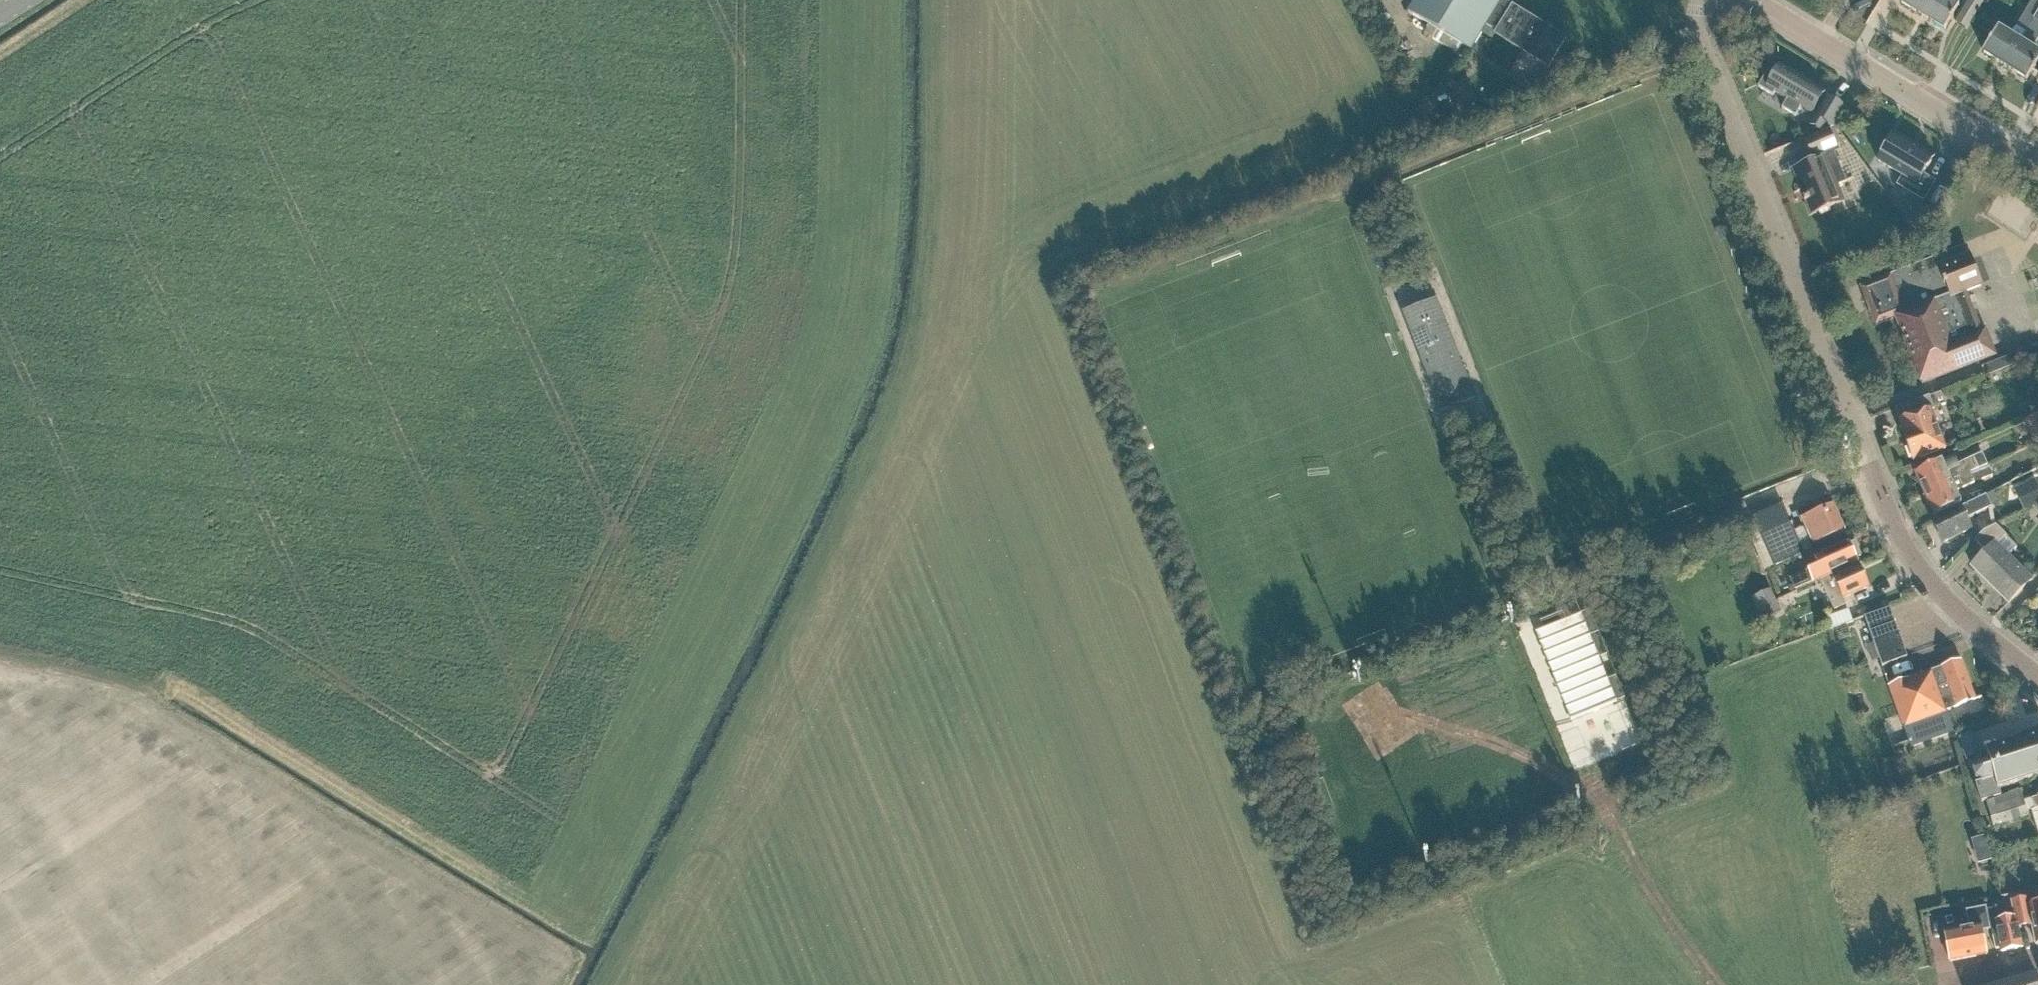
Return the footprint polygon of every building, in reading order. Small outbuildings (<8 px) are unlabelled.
[(1502,0),(1416,0),(1409,12),(1429,25),(1424,34),(1462,56),(1467,48),(1471,51),(1482,34),(1502,0)] [(1505,0),(1502,0),(1482,34),(1492,40),(1495,34),(1550,67),(1567,38),(1505,0)] [(1923,16),(1933,0),(1903,0),(1902,3),(1923,16)] [(1923,16),(1945,29),(1959,5),(1951,0),(1933,0),(1923,16)] [(2037,13),(2037,2),(2036,0),(2032,0),(2010,36),(1999,29),(1984,53),(2006,66),(2037,13)] [(2006,66),(2027,79),(2037,61),(2037,53),(2030,48),(2037,35),(2037,13),(2006,66)] [(1768,71),(1759,87),(1774,96),(1776,92),(1788,100),(1783,108),(1796,116),(1802,107),(1812,113),(1825,92),(1781,65),(1775,76),(1768,71)] [(1828,98),(1811,125),(1823,132),(1833,128),(1845,108),(1842,106),(1832,100),(1828,98)] [(1813,162),(1793,171),(1811,215),(1845,201),(1839,186),(1847,182),(1834,151),(1838,149),(1830,131),(1805,141),(1813,162)] [(1894,133),(1877,160),(1901,176),(1897,183),(1924,200),(1936,181),(1924,173),(1933,160),(1909,145),(1911,143),(1894,133)] [(1905,244),(1914,235),(1905,225),(1895,234),(1905,244)] [(1982,285),(1967,246),(1862,287),(1877,324),(1897,317),(1923,383),(1995,355),(1985,330),(1981,332),(1966,292),(1982,285)] [(1437,299),(1403,312),(1442,411),(1476,398),(1437,299)] [(2017,354),(2021,363),(2037,356),(2037,347),(2037,346),(2017,354)] [(1930,396),(1898,408),(1902,420),(1901,420),(1906,434),(1905,435),(1913,460),(1946,448),(1932,409),(1935,408),(1930,396)] [(2026,421),(2037,444),(2037,443),(2037,415),(2026,421)] [(1984,468),(1988,466),(1983,454),(1959,465),(1955,455),(1916,473),(1925,494),(1970,473),(1983,467),(1984,468)] [(1993,475),(1988,466),(1984,468),(1983,467),(1980,469),(1970,473),(1925,494),(1934,515),(1961,503),(1956,491),(1993,475)] [(2015,491),(2024,510),(2037,503),(2037,485),(2036,481),(2015,491)] [(1995,492),(1986,495),(1991,506),(1992,507),(1992,508),(2014,498),(2009,486),(1995,492)] [(1986,495),(1933,522),(1943,543),(1972,529),(1967,519),(1992,507),(1986,495)] [(1751,524),(1746,526),(1764,569),(1775,564),(1804,552),(1788,514),(1784,503),(1754,516),(1757,521),(1751,524)] [(1833,504),(1803,517),(1815,542),(1844,529),(1833,504)] [(1986,552),(1972,566),(2009,603),(2031,580),(2009,557),(2017,548),(2005,536),(2007,535),(1996,525),(1984,531),(1974,541),(1986,552)] [(1821,579),(1838,572),(1837,569),(1858,559),(1856,555),(1861,553),(1856,540),(1849,543),(1848,542),(1820,554),(1824,563),(1797,575),(1797,576),(1790,579),(1795,590),(1821,579)] [(1664,548),(1646,556),(1650,564),(1668,557),(1664,548)] [(1840,575),(1838,572),(1821,579),(1833,608),(1845,603),(1843,596),(1868,586),(1860,567),(1840,575)] [(1772,587),(1754,596),(1764,618),(1782,610),(1772,587)] [(1864,616),(1869,629),(1894,620),(1890,608),(1864,616)] [(1582,609),(1538,627),(1574,714),(1618,695),(1582,609)] [(1898,632),(1894,620),(1869,629),(1873,641),(1898,632)] [(1903,645),(1898,632),(1873,641),(1874,643),(1878,654),(1903,645)] [(1879,658),(1878,654),(1874,643),(1866,646),(1872,661),(1879,658)] [(1907,657),(1903,645),(1878,654),(1879,658),(1882,666),(1907,657)] [(1932,670),(1947,711),(1976,700),(1961,659),(1932,670)] [(1954,731),(1947,711),(1932,670),(1888,686),(1911,747),(1954,731)] [(1986,800),(2000,796),(1998,789),(2037,776),(2037,735),(1982,753),(1985,763),(1978,765),(1974,772),(1977,780),(1982,782),(1976,784),(1982,802),(1986,800)] [(1979,746),(1964,751),(1967,759),(1981,754),(1979,746)] [(1986,800),(1989,810),(1978,813),(1983,830),(2028,815),(2027,810),(2034,808),(2035,809),(2037,808),(2037,797),(2024,801),(2021,789),(2000,796),(1986,800)] [(1985,836),(1972,840),(1975,852),(1989,848),(1985,836)] [(2037,945),(2037,896),(2023,899),(2026,912),(2030,911),(2033,925),(2037,945)] [(1992,904),(1986,906),(1993,936),(1998,934),(2001,948),(2002,952),(2022,947),(2019,929),(2033,925),(2030,911),(2026,912),(2023,899),(2012,901),(2016,916),(2002,919),(2001,915),(1995,916),(1992,904)] [(1959,929),(1944,931),(1950,961),(1963,959),(1987,954),(1982,931),(1990,929),(1986,906),(1965,910),(1968,927),(1959,929)] [(1998,934),(1993,936),(1995,949),(2001,948),(1998,934)] [(2036,973),(1995,984),(2037,984),(2037,979),(2036,973)]
